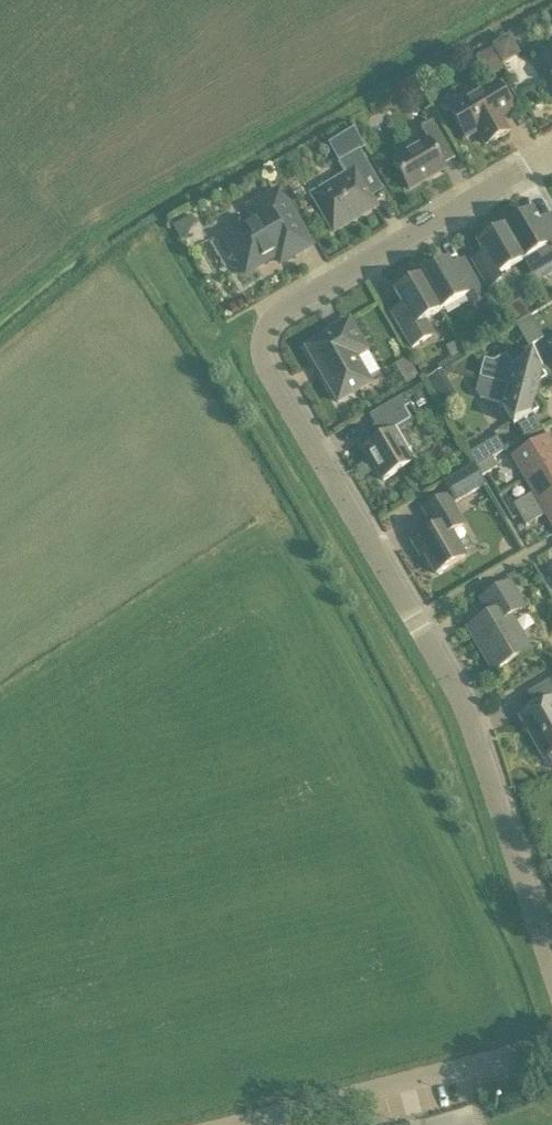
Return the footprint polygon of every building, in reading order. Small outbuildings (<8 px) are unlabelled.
[(501,59),(520,51),(512,33),(493,41),(501,59)] [(491,49),(475,58),(487,78),(502,69),(491,49)] [(540,63),(551,85),(551,56),(540,63)] [(486,145),(508,132),(500,118),(512,111),(496,83),(449,111),(465,138),(478,131),(486,145)] [(432,176),(445,169),(436,155),(448,148),(432,121),(421,128),(428,140),(392,161),(407,186),(430,173),(432,176)] [(332,232),(375,207),(360,181),(373,173),(359,149),(337,162),(346,176),(312,196),(332,232)] [(233,249),(245,272),(275,255),(280,262),(297,252),(285,231),(298,223),(279,190),(248,208),(254,218),(237,229),(233,228),(225,232),(223,241),(228,249),(233,249)] [(523,260),(548,245),(551,251),(551,250),(551,218),(550,215),(537,223),(530,212),(504,228),(523,260)] [(523,260),(504,228),(477,244),(484,254),(472,261),(488,288),(500,281),(497,275),(523,260)] [(420,277),(440,311),(465,296),(470,305),(484,297),(466,267),(453,275),(446,262),(420,277)] [(440,311),(420,277),(394,292),(407,315),(396,322),(411,348),(432,335),(423,320),(440,311)] [(515,324),(528,347),(543,338),(530,315),(515,324)] [(304,345),(337,402),(370,383),(352,352),(364,345),(349,319),(304,345)] [(485,380),(513,387),(536,393),(538,384),(546,379),(532,354),(512,366),(506,354),(493,361),(484,359),(479,378),(485,379),(485,380)] [(439,371),(426,379),(433,392),(447,384),(439,371)] [(533,403),(536,393),(513,387),(485,380),(479,378),(475,393),(480,399),(501,404),(513,426),(538,411),(533,403)] [(407,466),(399,453),(403,453),(405,451),(407,450),(409,447),(410,445),(410,442),(409,440),(408,436),(405,434),(402,433),(399,433),(397,433),(394,434),(393,431),(412,420),(406,409),(412,406),(404,394),(369,415),(375,426),(372,429),(370,433),(370,437),(370,440),(371,442),(363,447),(383,480),(407,466)] [(551,466),(551,436),(551,434),(511,457),(525,481),(551,466)] [(496,437),(467,454),(475,467),(491,458),(504,450),(496,437)] [(491,458),(475,467),(481,476),(496,468),(491,458)] [(473,465),(444,482),(455,502),(485,485),(473,465)] [(551,497),(551,466),(525,481),(532,494),(513,506),(519,516),(551,497)] [(415,539),(435,574),(464,557),(450,532),(462,525),(445,496),(423,509),(434,529),(415,539)] [(519,516),(525,527),(545,515),(551,528),(551,497),(519,516)] [(467,629),(492,671),(528,650),(509,616),(523,608),(508,583),(480,599),(489,616),(467,629)] [(551,698),(518,717),(543,759),(551,754),(551,700),(551,698)] [(542,846),(551,878),(551,843),(542,846)]
